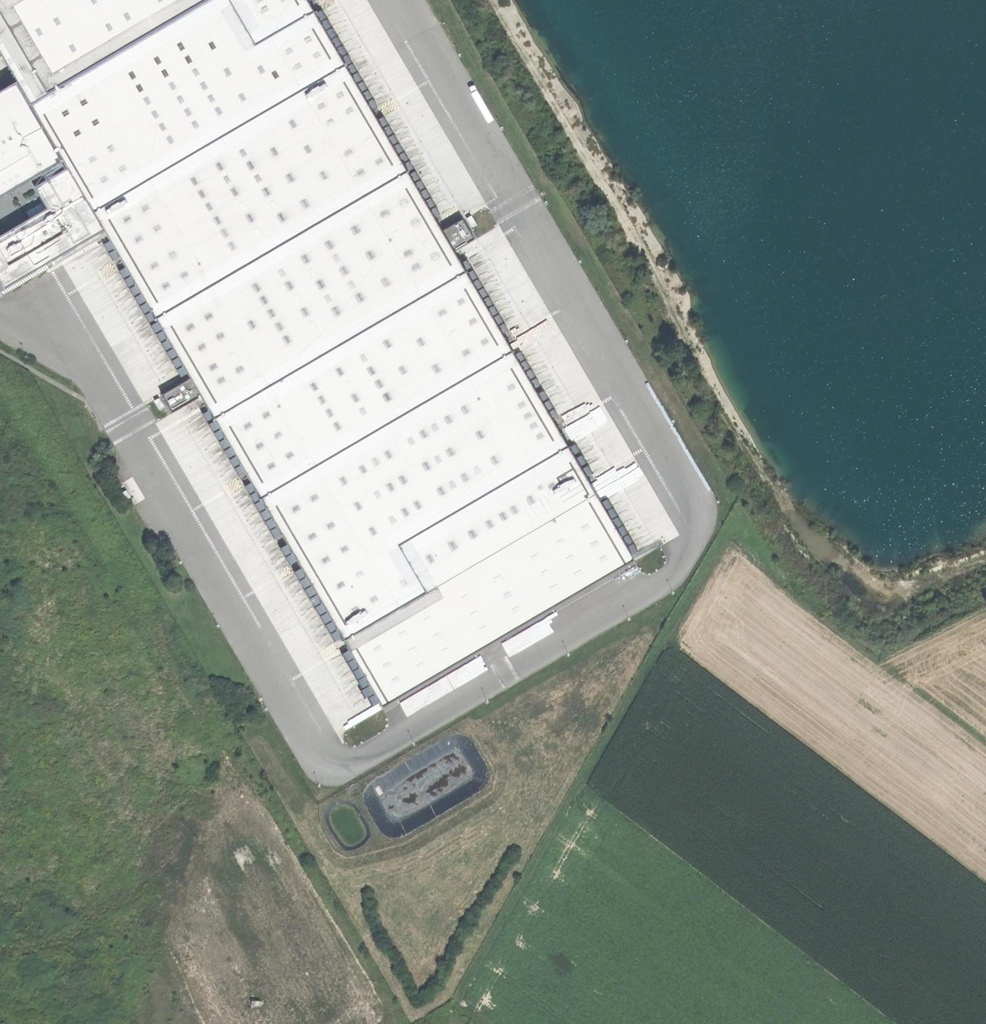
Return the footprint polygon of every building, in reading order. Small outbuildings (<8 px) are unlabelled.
[(13,82),(0,90),(0,195),(58,161),(64,170),(33,189),(44,209),(0,236),(0,285),(2,289),(103,230),(190,380),(161,396),(172,414),(201,398),(344,644),(473,568),(595,497),(453,254),(474,241),(463,221),(441,233),(304,0),(0,0),(0,60),(13,82)] [(632,564),(595,497),(473,568),(511,635),(632,564)] [(473,568),(344,644),(382,710),(511,635),(473,568)]
